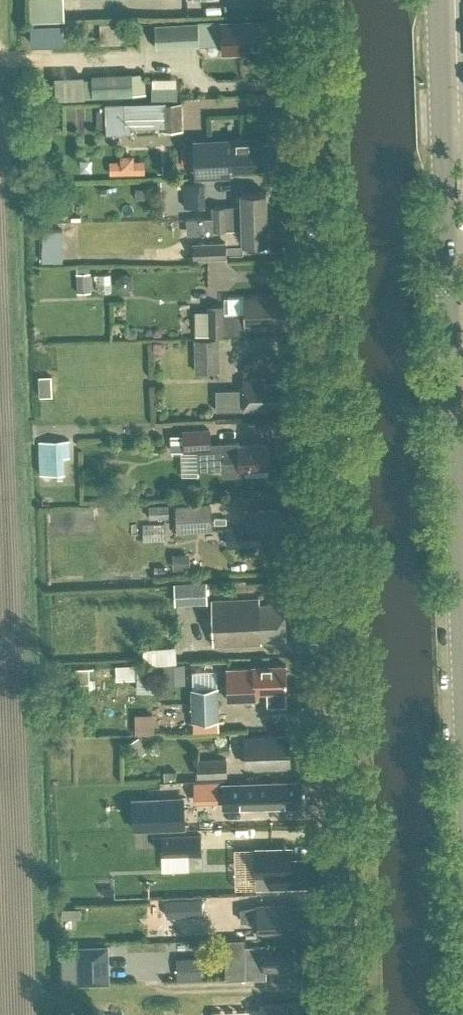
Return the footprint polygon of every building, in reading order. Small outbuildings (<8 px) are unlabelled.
[(60,0),(23,0),(24,18),(61,16),(60,0)] [(241,47),(269,45),(267,17),(240,18),(156,22),(157,45),(223,42),(223,51),(241,50),(241,47)] [(23,41),(58,40),(57,20),(23,21),(23,41)] [(133,71),(93,72),(94,95),(134,93),(133,71)] [(86,95),(85,72),(57,73),(57,96),(86,95)] [(174,95),(174,75),(147,75),(147,95),(174,95)] [(183,128),(182,100),(161,101),(161,128),(183,128)] [(232,137),(194,138),(195,178),(230,177),(230,168),(275,166),(274,154),(277,151),(277,144),(274,141),(274,139),(259,139),(259,135),(232,136),(232,137)] [(212,189),(212,178),(177,177),(176,205),(199,206),(200,188),(212,189)] [(242,202),(212,203),(213,217),(267,215),(266,188),(241,189),(242,202)] [(267,215),(213,217),(213,227),(243,226),(243,239),(267,238),(267,215)] [(37,258),(58,258),(58,226),(36,226),(37,258)] [(192,240),(193,256),(227,255),(226,238),(192,240)] [(92,290),(91,271),(77,271),(78,290),(92,290)] [(208,307),(195,308),(196,333),(247,330),(246,327),(278,325),(278,316),(285,316),(285,301),(278,300),(277,293),(244,295),(245,309),(225,310),(224,302),(208,303),(208,307)] [(220,368),(219,335),(194,335),(195,368),(220,368)] [(53,394),(53,375),(41,375),(41,394),(53,394)] [(265,377),(243,377),(244,386),(216,387),(216,407),(244,407),(244,409),(266,408),(266,403),(287,403),(287,381),(265,382),(265,377)] [(183,427),(183,431),(170,432),(171,448),(184,447),(184,448),(197,447),(198,467),(223,466),(223,473),(241,472),(240,466),(270,464),(269,440),(240,441),(239,438),(210,439),(210,425),(183,427)] [(40,440),(41,473),(65,472),(64,455),(71,454),(70,438),(40,440)] [(210,500),(174,501),(175,529),(211,528),(210,500)] [(246,523),(226,524),(227,544),(251,543),(262,542),(261,532),(280,531),(279,506),(245,507),(246,523)] [(208,578),(177,579),(177,600),(208,600),(208,578)] [(246,645),(246,643),(262,642),(262,637),(284,636),(282,601),(257,602),(257,597),(210,599),(212,647),(246,645)] [(170,657),(169,642),(136,644),(137,659),(170,657)] [(180,681),(180,662),(160,662),(160,680),(180,681)] [(287,689),(286,663),(252,664),(252,665),(227,666),(228,698),(255,697),(255,690),(266,689),(266,703),(286,703),(285,689),(287,689)] [(131,687),(146,687),(146,665),(132,665),(131,687)] [(218,717),(217,684),(191,685),(192,718),(218,717)] [(130,728),(148,729),(148,711),(131,711),(130,728)] [(290,733),(245,735),(246,763),(291,761),(290,733)] [(197,756),(198,775),(227,774),(226,755),(197,756)] [(281,804),(281,800),(300,800),(299,782),(284,782),(284,780),(224,782),(224,800),(256,798),(256,805),(281,804)] [(183,793),(132,794),(133,825),(184,824),(183,793)] [(185,852),(185,830),(153,831),(154,853),(185,852)] [(273,867),(221,870),(222,892),(245,891),(245,885),(305,882),(304,857),(272,858),(273,867)] [(168,931),(197,930),(195,897),(167,898),(168,931)] [(241,918),(260,918),(261,930),(306,929),(305,906),(285,907),(285,900),(260,901),(240,905),(241,918)] [(292,942),(264,943),(245,944),(245,954),(225,955),(226,978),(267,976),(266,967),(293,966),(292,942)] [(56,981),(104,978),(102,943),(55,946),(56,981)] [(200,955),(177,956),(177,979),(201,978),(200,955)] [(212,1014),(310,1014),(310,1001),(261,1002),(262,1009),(212,1010),(212,1014)]
